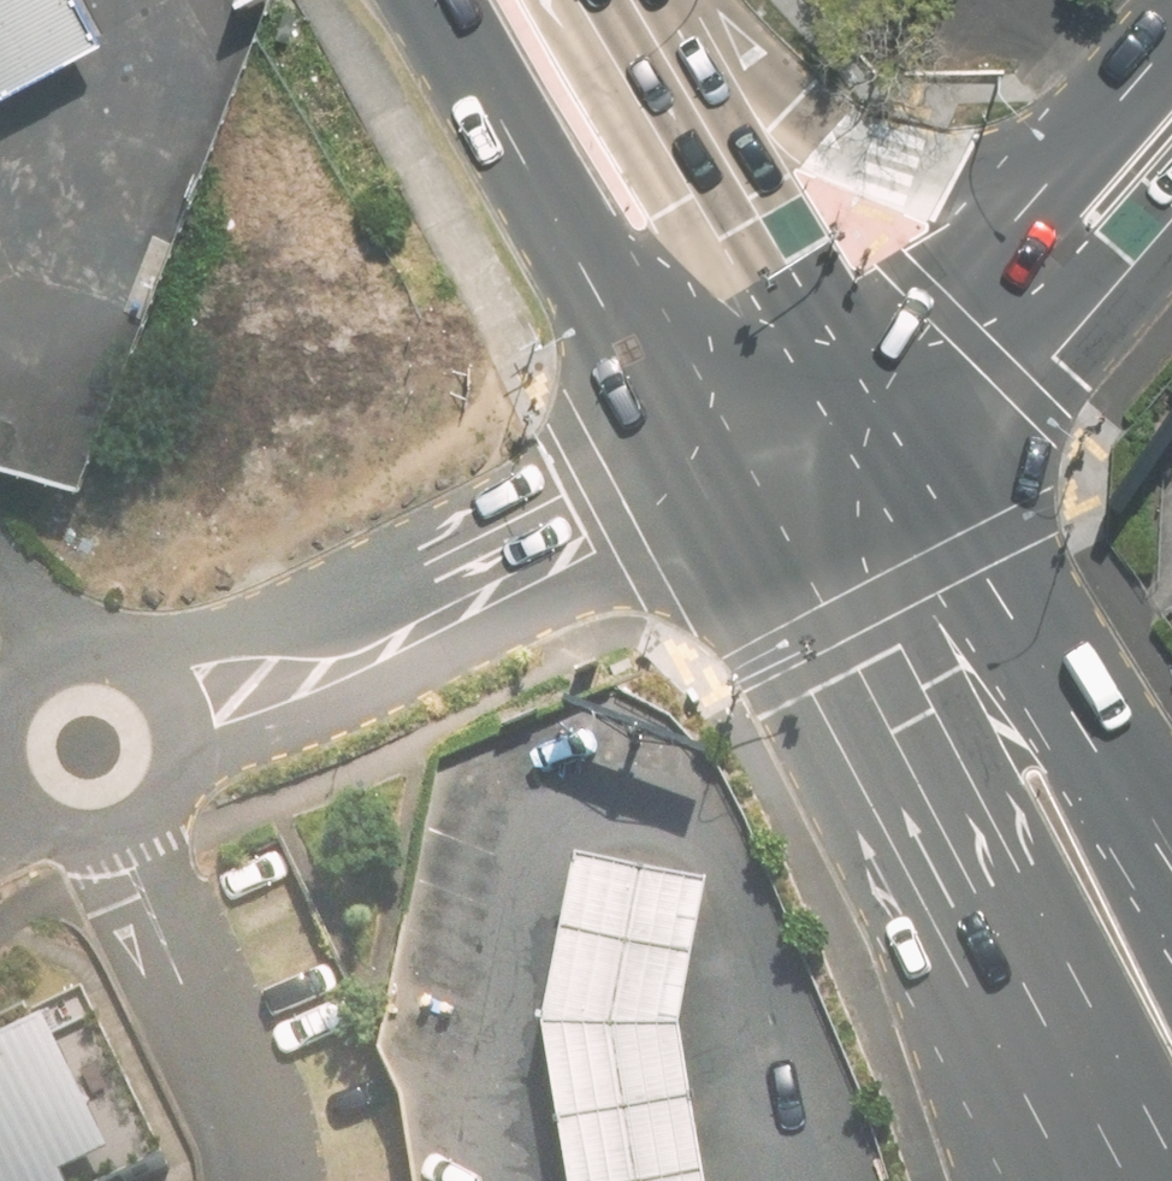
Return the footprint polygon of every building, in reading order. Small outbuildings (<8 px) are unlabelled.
[(112,34),(94,0),(0,0),(0,93),(112,34)] [(588,857),(554,1026),(579,1180),(717,1180),(692,1027),(717,884),(588,857)] [(0,1063),(0,1180),(91,1180),(136,1159),(72,1028),(0,1063)]
